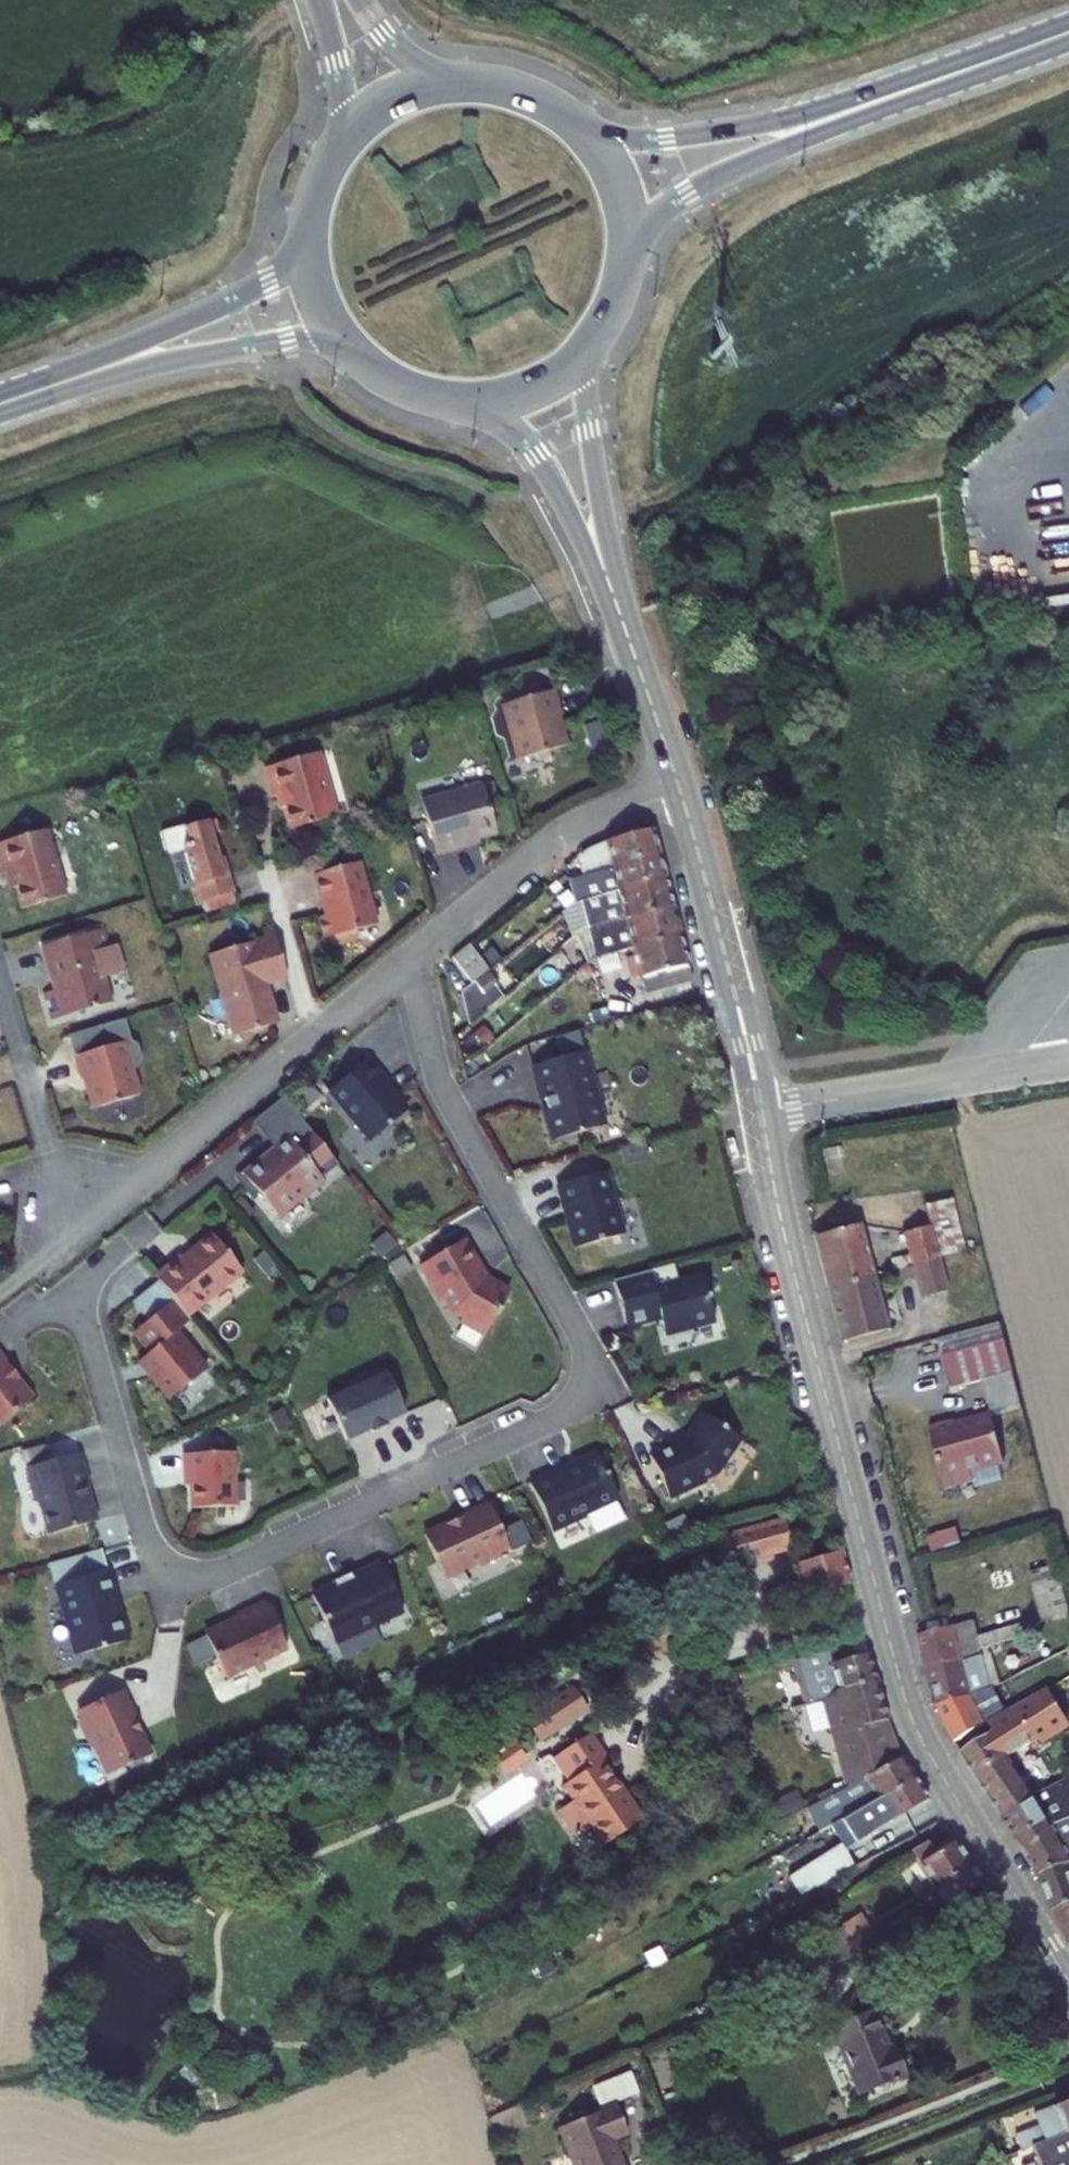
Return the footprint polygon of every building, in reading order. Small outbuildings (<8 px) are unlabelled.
[(554,689),(542,692),(513,700),(501,704),(518,760),(567,745),(559,717),(563,715),(554,689)] [(318,752),(300,757),(274,764),(263,767),(272,797),(275,796),(280,795),(284,808),(291,828),(338,814),(318,752)] [(274,764),(300,757),(299,753),(274,761),(274,764)] [(489,806),(483,785),(482,783),(422,800),(438,854),(466,845),(465,841),(479,837),(496,831),(489,806)] [(492,794),(496,792),(493,783),(483,785),(489,806),(494,805),(492,794)] [(279,809),(284,808),(280,795),(275,796),(279,809)] [(229,874),(224,875),(219,857),(208,819),(184,826),(184,829),(188,843),(183,845),(200,901),(234,892),(229,874)] [(579,853),(585,874),(586,874),(659,852),(652,827),(639,831),(606,840),(593,845),(580,852),(579,853)] [(46,828),(30,833),(0,842),(0,871),(1,873),(5,872),(11,870),(16,886),(23,908),(67,895),(46,828)] [(30,833),(29,829),(0,838),(0,842),(30,833)] [(183,845),(188,843),(184,829),(179,830),(183,845)] [(589,887),(592,886),(595,895),(665,876),(659,852),(586,874),(589,887)] [(325,939),(378,924),(360,861),(313,874),(324,914),(318,916),(325,939)] [(10,888),(16,886),(11,870),(5,872),(10,888)] [(586,874),(585,874),(580,875),(586,898),(595,895),(592,886),(589,887),(586,874)] [(586,898),(581,900),(589,926),(673,905),(665,876),(595,895),(586,898)] [(589,926),(597,958),(633,948),(681,935),(673,905),(589,926)] [(261,995),(258,985),(265,982),(286,976),(271,925),(262,927),(264,936),(209,953),(233,1035),(269,1024),(275,1014),(268,993),(261,995)] [(114,946),(108,947),(102,929),(43,946),(55,988),(46,991),(53,1019),(78,1012),(84,1014),(86,1009),(109,1001),(102,976),(122,971),(114,946)] [(681,935),(633,948),(645,994),(693,981),(681,935)] [(453,957),(472,983),(490,969),(470,943),(453,957)] [(265,982),(258,985),(261,995),(268,993),(265,982)] [(167,1031),(179,1027),(173,1007),(161,1011),(167,1031)] [(93,1108),(140,1093),(132,1067),(142,1064),(147,1056),(143,1041),(129,1034),(124,1016),(104,1022),(111,1044),(76,1056),(83,1079),(88,1077),(90,1086),(87,1088),(93,1108)] [(69,1033),(76,1056),(111,1044),(104,1022),(69,1033)] [(559,1050),(585,1045),(582,1029),(556,1033),(559,1050)] [(597,1049),(533,1071),(553,1147),(608,1131),(597,1049)] [(367,1056),(328,1089),(369,1138),(406,1108),(392,1091),(388,1091),(381,1082),(383,1080),(384,1079),(384,1076),(383,1075),(367,1056)] [(337,1162),(282,1094),(255,1116),(278,1145),(249,1168),(264,1187),(258,1192),(275,1213),(299,1193),(303,1197),(323,1180),(320,1176),(337,1162)] [(249,1168),(236,1178),(252,1197),(258,1192),(264,1187),(249,1168)] [(610,1174),(556,1186),(573,1249),(625,1238),(610,1174)] [(930,1228),(903,1235),(911,1267),(954,1255),(967,1251),(952,1200),(925,1206),(930,1228)] [(826,1292),(877,1278),(862,1224),(812,1238),(826,1292)] [(158,1274),(187,1320),(244,1281),(215,1240),(158,1274)] [(452,1324),(484,1337),(507,1292),(490,1278),(466,1242),(442,1258),(423,1266),(452,1324)] [(952,1304),(939,1259),(911,1268),(897,1272),(901,1283),(913,1279),(922,1313),(952,1304)] [(708,1276),(618,1287),(625,1329),(658,1320),(663,1334),(719,1326),(719,1312),(708,1276)] [(853,1341),(891,1329),(877,1278),(826,1292),(840,1345),(853,1341)] [(189,1334),(170,1313),(135,1335),(148,1358),(139,1367),(177,1402),(217,1380),(186,1341),(189,1334)] [(995,1326),(933,1344),(938,1360),(1000,1342),(995,1326)] [(938,1360),(947,1392),(980,1382),(1009,1374),(1000,1342),(938,1360)] [(31,1399),(5,1369),(8,1367),(0,1357),(0,1423),(31,1399)] [(1009,1374),(980,1382),(989,1417),(990,1418),(1020,1410),(1009,1374)] [(327,1399),(340,1442),(401,1417),(386,1376),(327,1399)] [(649,1456),(669,1499),(705,1482),(703,1478),(715,1472),(738,1438),(703,1414),(686,1439),(649,1456)] [(952,1423),(927,1430),(945,1492),(972,1484),(969,1473),(997,1465),(1003,1464),(990,1418),(989,1417),(953,1427),(952,1423)] [(233,1457),(185,1459),(189,1515),(234,1511),(233,1457)] [(97,1524),(78,1458),(28,1473),(46,1539),(71,1534),(97,1524)] [(593,1460),(528,1484),(550,1532),(612,1503),(593,1460)] [(997,1465),(969,1473),(972,1484),(974,1490),(1002,1482),(997,1465)] [(507,1552),(488,1504),(425,1536),(442,1585),(507,1552)] [(772,1554),(791,1547),(784,1520),(717,1538),(720,1553),(734,1550),(737,1562),(739,1567),(773,1557),(772,1554)] [(734,1550),(720,1553),(724,1566),(737,1562),(734,1550)] [(765,1594),(768,1606),(848,1583),(840,1551),(793,1563),(798,1583),(765,1594)] [(410,1609),(390,1566),(315,1598),(333,1646),(410,1609)] [(1040,1614),(1066,1611),(1060,1566),(1033,1569),(1040,1614)] [(127,1643),(107,1578),(85,1587),(57,1593),(73,1660),(99,1657),(127,1643)] [(288,1651),(268,1605),(204,1635),(226,1683),(288,1651)] [(1026,1623),(975,1639),(980,1653),(1030,1637),(1026,1623)] [(965,1624),(930,1635),(917,1638),(926,1673),(964,1662),(974,1659),(965,1624)] [(825,1696),(839,1689),(874,1680),(867,1653),(830,1662),(827,1651),(796,1659),(809,1701),(825,1696)] [(974,1659),(964,1662),(926,1673),(936,1708),(986,1692),(991,1690),(982,1656),(974,1659)] [(791,1661),(802,1703),(809,1701),(796,1659),(791,1661)] [(825,1696),(847,1783),(892,1760),(877,1721),(887,1718),(874,1680),(839,1689),(825,1696)] [(954,1744),(1000,1718),(986,1692),(936,1708),(954,1744)] [(155,1758),(128,1693),(96,1715),(76,1721),(107,1784),(126,1773),(155,1758)] [(528,1724),(537,1741),(568,1725),(559,1708),(528,1724)] [(1036,1799),(1008,1755),(1053,1731),(1040,1709),(959,1755),(1004,1821),(1036,1799)] [(887,1718),(877,1721),(892,1760),(902,1754),(887,1718)] [(555,1747),(579,1732),(573,1723),(550,1737),(555,1747)] [(642,1818),(602,1758),(605,1756),(589,1733),(560,1752),(575,1777),(564,1783),(573,1798),(558,1808),(576,1836),(592,1826),(604,1844),(642,1818)] [(502,1774),(525,1761),(517,1748),(495,1761),(502,1774)] [(892,1760),(847,1783),(839,1788),(846,1801),(823,1814),(830,1827),(914,1776),(902,1754),(892,1760)] [(839,1839),(846,1850),(928,1799),(914,1776),(830,1827),(839,1839)] [(1059,1786),(1049,1792),(1047,1791),(1036,1799),(1004,1821),(1018,1843),(1038,1831),(1041,1834),(1054,1825),(1068,1819),(1068,1781),(1059,1786)] [(1054,1825),(1041,1834),(1038,1831),(1018,1843),(1038,1876),(1068,1864),(1068,1819),(1054,1825)] [(934,1889),(917,1899),(929,1918),(983,1883),(955,1840),(932,1854),(926,1844),(911,1853),(934,1889)] [(847,1851),(815,1867),(796,1884),(802,1894),(855,1867),(847,1851)] [(1038,1876),(1040,1879),(1051,1911),(1055,1910),(1068,1904),(1068,1864),(1038,1876)] [(1055,1910),(1068,1945),(1068,1904),(1055,1910)] [(880,1942),(861,1914),(842,1925),(859,1951),(880,1942)] [(728,1996),(707,2005),(712,2016),(733,2007),(728,1996)] [(893,2049),(883,2052),(877,2038),(880,2037),(869,2011),(829,2028),(858,2097),(890,2083),(891,2086),(897,2083),(896,2081),(905,2078),(893,2049)] [(595,2102),(639,2092),(634,2071),(590,2082),(595,2102)] [(1068,2131),(1068,2102),(1054,2107),(1033,2116),(1038,2128),(1014,2138),(1019,2150),(1029,2146),(1068,2131)] [(598,2113),(559,2132),(572,2164),(621,2164),(620,2162),(623,2161),(614,2139),(628,2133),(615,2103),(598,2111),(598,2113)] [(509,2133),(530,2124),(523,2107),(501,2117),(509,2133)] [(1029,2146),(1037,2164),(1068,2164),(1068,2131),(1029,2146)]
